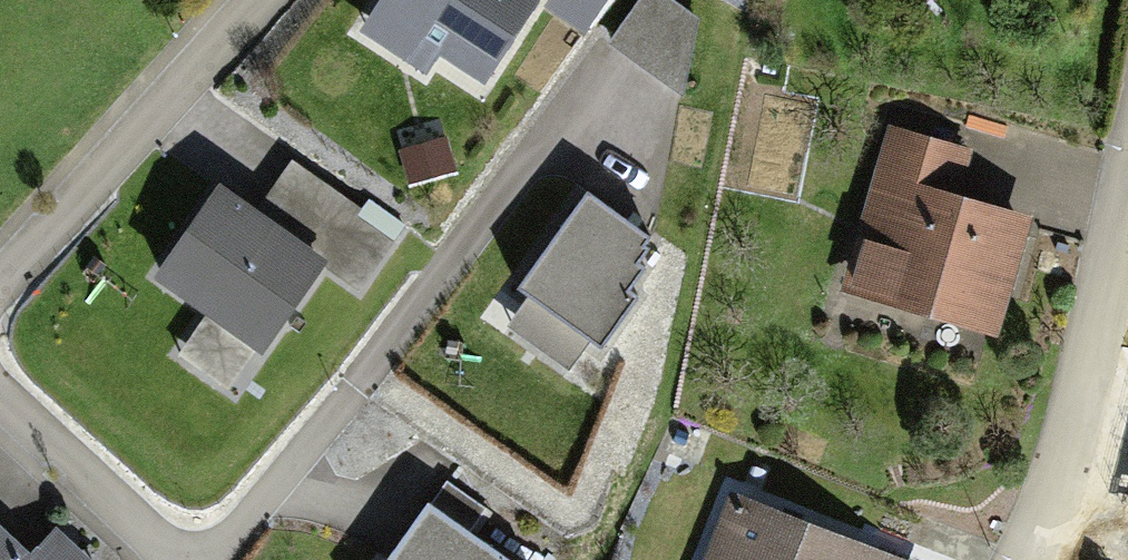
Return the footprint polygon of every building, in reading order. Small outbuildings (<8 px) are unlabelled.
[(366,30),(426,68),(437,50),(487,82),(540,0),(386,0),(366,30)] [(548,5),(584,29),(603,0),(552,0),(548,5)] [(667,0),(644,0),(614,43),(682,90),(696,21),(667,0)] [(887,127),(846,280),(993,319),(1024,200),(957,183),(966,148),(887,127)] [(376,290),(417,227),(299,150),(268,198),(226,171),(151,285),(206,321),(183,357),(245,397),(333,262),(376,290)] [(651,231),(607,199),(535,296),(605,348),(640,301),(651,231)] [(726,492),(700,559),(900,559),(726,492)] [(429,510),(393,559),(500,559),(429,510)] [(56,532),(30,559),(0,531),(0,559),(86,559),(56,532)]
